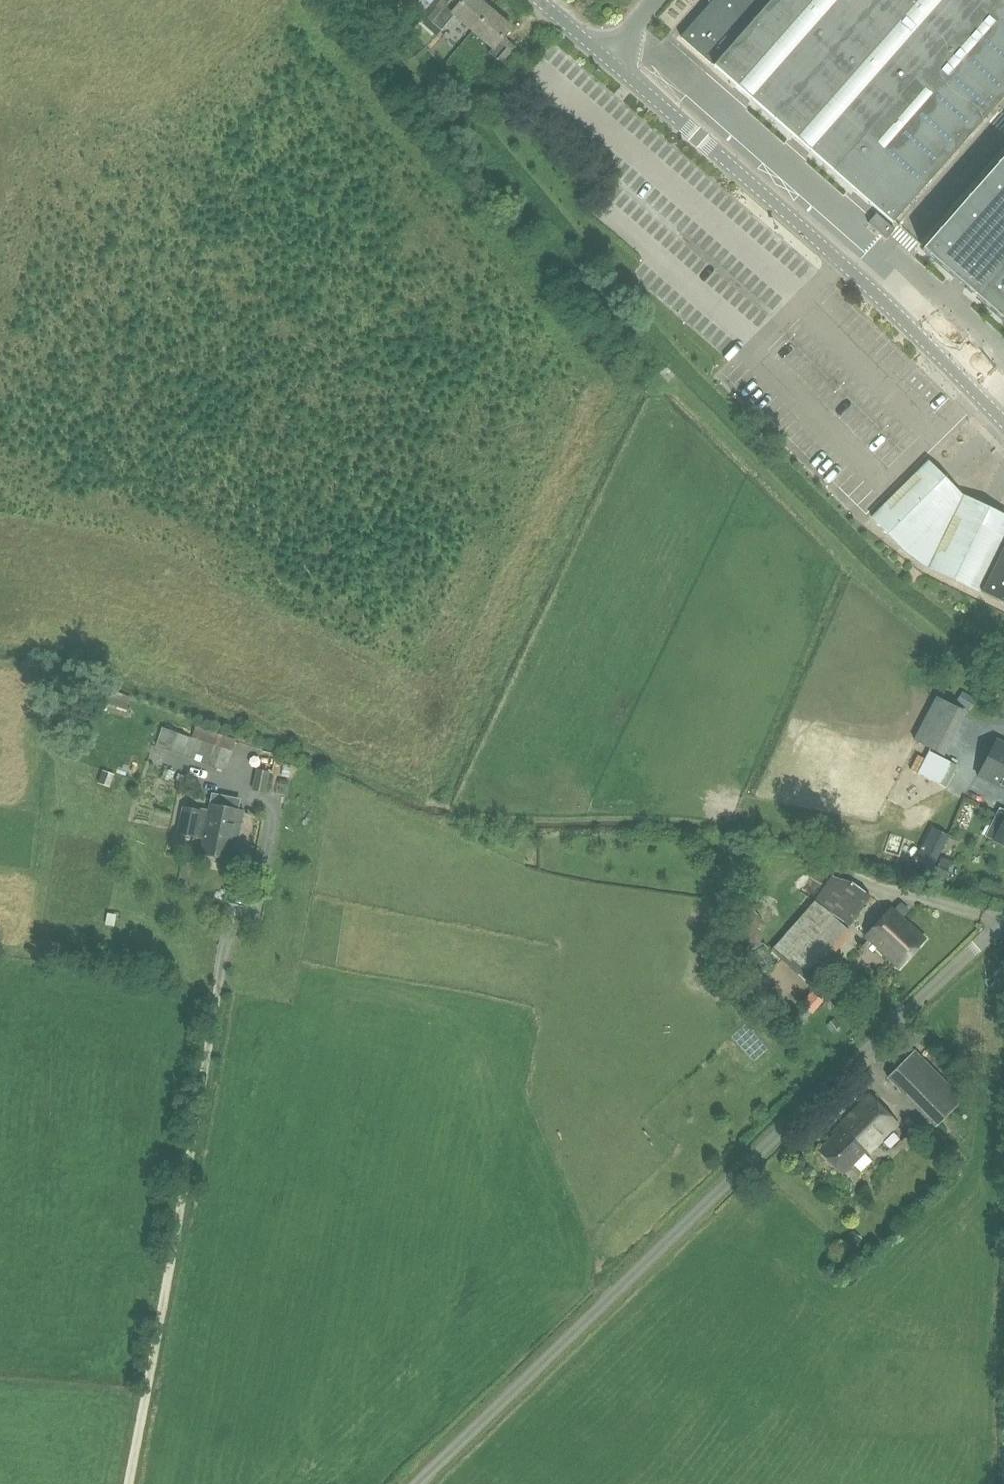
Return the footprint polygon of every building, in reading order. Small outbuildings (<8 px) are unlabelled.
[(434,0),(419,0),(416,3),(425,10),(434,0)] [(461,1),(460,0),(441,0),(427,18),(441,30),(455,14),(474,31),(491,10),(479,0),(461,0),(461,1)] [(713,65),(892,222),(1003,95),(1003,0),(713,0),(679,37),(713,65)] [(511,28),(491,10),(474,31),(491,45),(486,51),(500,63),(514,46),(503,37),(511,28)] [(921,248),(1003,321),(1003,154),(921,248)] [(978,592),(1003,604),(1003,514),(962,495),(927,460),(870,517),(887,534),(928,568),(978,592)] [(108,697),(104,710),(123,717),(130,696),(112,690),(110,697),(108,697)] [(935,695),(913,739),(944,756),(966,711),(935,695)] [(162,727),(156,746),(225,770),(236,740),(195,726),(191,737),(162,727)] [(998,740),(980,775),(1003,788),(1003,744),(998,740)] [(928,751),(925,757),(919,754),(912,769),(917,772),(917,773),(945,788),(957,766),(928,751)] [(255,769),(252,789),(265,792),(269,771),(255,769)] [(198,811),(195,826),(204,827),(200,852),(234,859),(243,811),(209,804),(208,813),(198,811)] [(994,839),(1003,845),(1003,820),(994,839)] [(930,826),(918,848),(934,857),(946,835),(930,826)] [(947,873),(952,860),(941,856),(936,869),(947,873)] [(769,950),(806,983),(851,932),(814,899),(769,950)] [(908,910),(900,903),(894,909),(891,907),(865,936),(898,966),(924,937),(901,917),(908,910)] [(107,912),(105,925),(113,926),(116,914),(107,912)] [(731,948),(740,960),(757,947),(748,936),(764,925),(756,913),(729,933),(737,944),(731,948)] [(800,1005),(811,1015),(823,1002),(812,992),(800,1005)] [(885,1077),(934,1125),(960,1098),(911,1050),(885,1077)] [(841,1125),(818,1150),(842,1174),(865,1150),(868,1153),(896,1124),(867,1096),(840,1124),(841,1125)]
